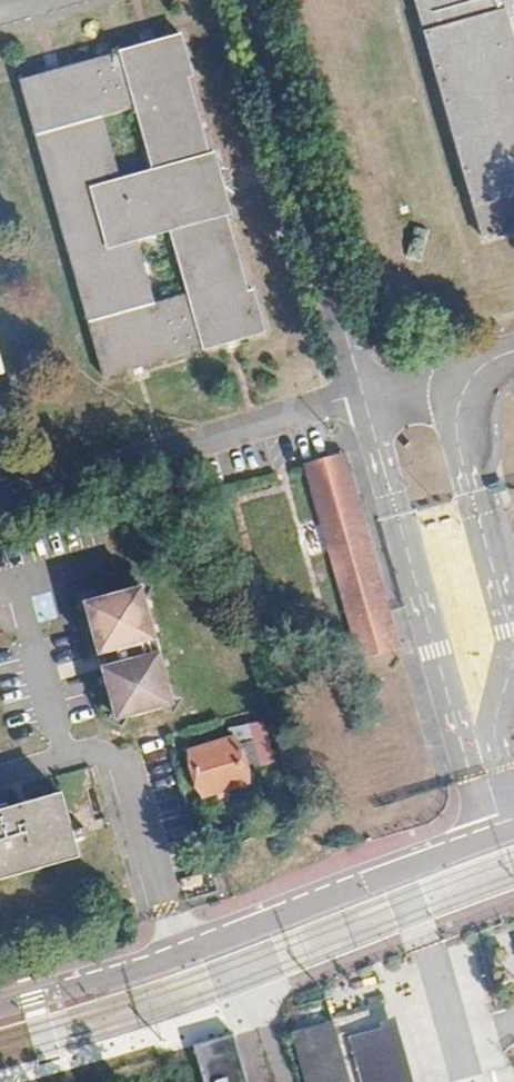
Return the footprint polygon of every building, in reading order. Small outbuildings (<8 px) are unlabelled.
[(405,9),(472,235),(513,223),(513,20),(508,0),(436,0),(405,9)] [(187,40),(18,88),(107,400),(280,350),(264,303),(240,310),(224,260),(250,253),(221,156),(195,162),(174,99),(202,92),(187,40)] [(20,385),(6,339),(0,341),(0,392),(20,385)] [(345,457),(300,471),(352,645),(398,630),(345,457)] [(147,596),(85,614),(116,723),(178,704),(147,596)] [(230,729),(193,739),(208,790),(248,778),(245,764),(269,758),(256,714),(227,720),(230,729)] [(0,829),(0,900),(95,874),(76,808),(0,829)] [(407,1017),(351,1032),(366,1081),(424,1081),(407,1017)] [(326,1022),(281,1033),(294,1081),(343,1081),(326,1022)] [(196,1049),(206,1081),(256,1081),(240,1034),(196,1049)]
